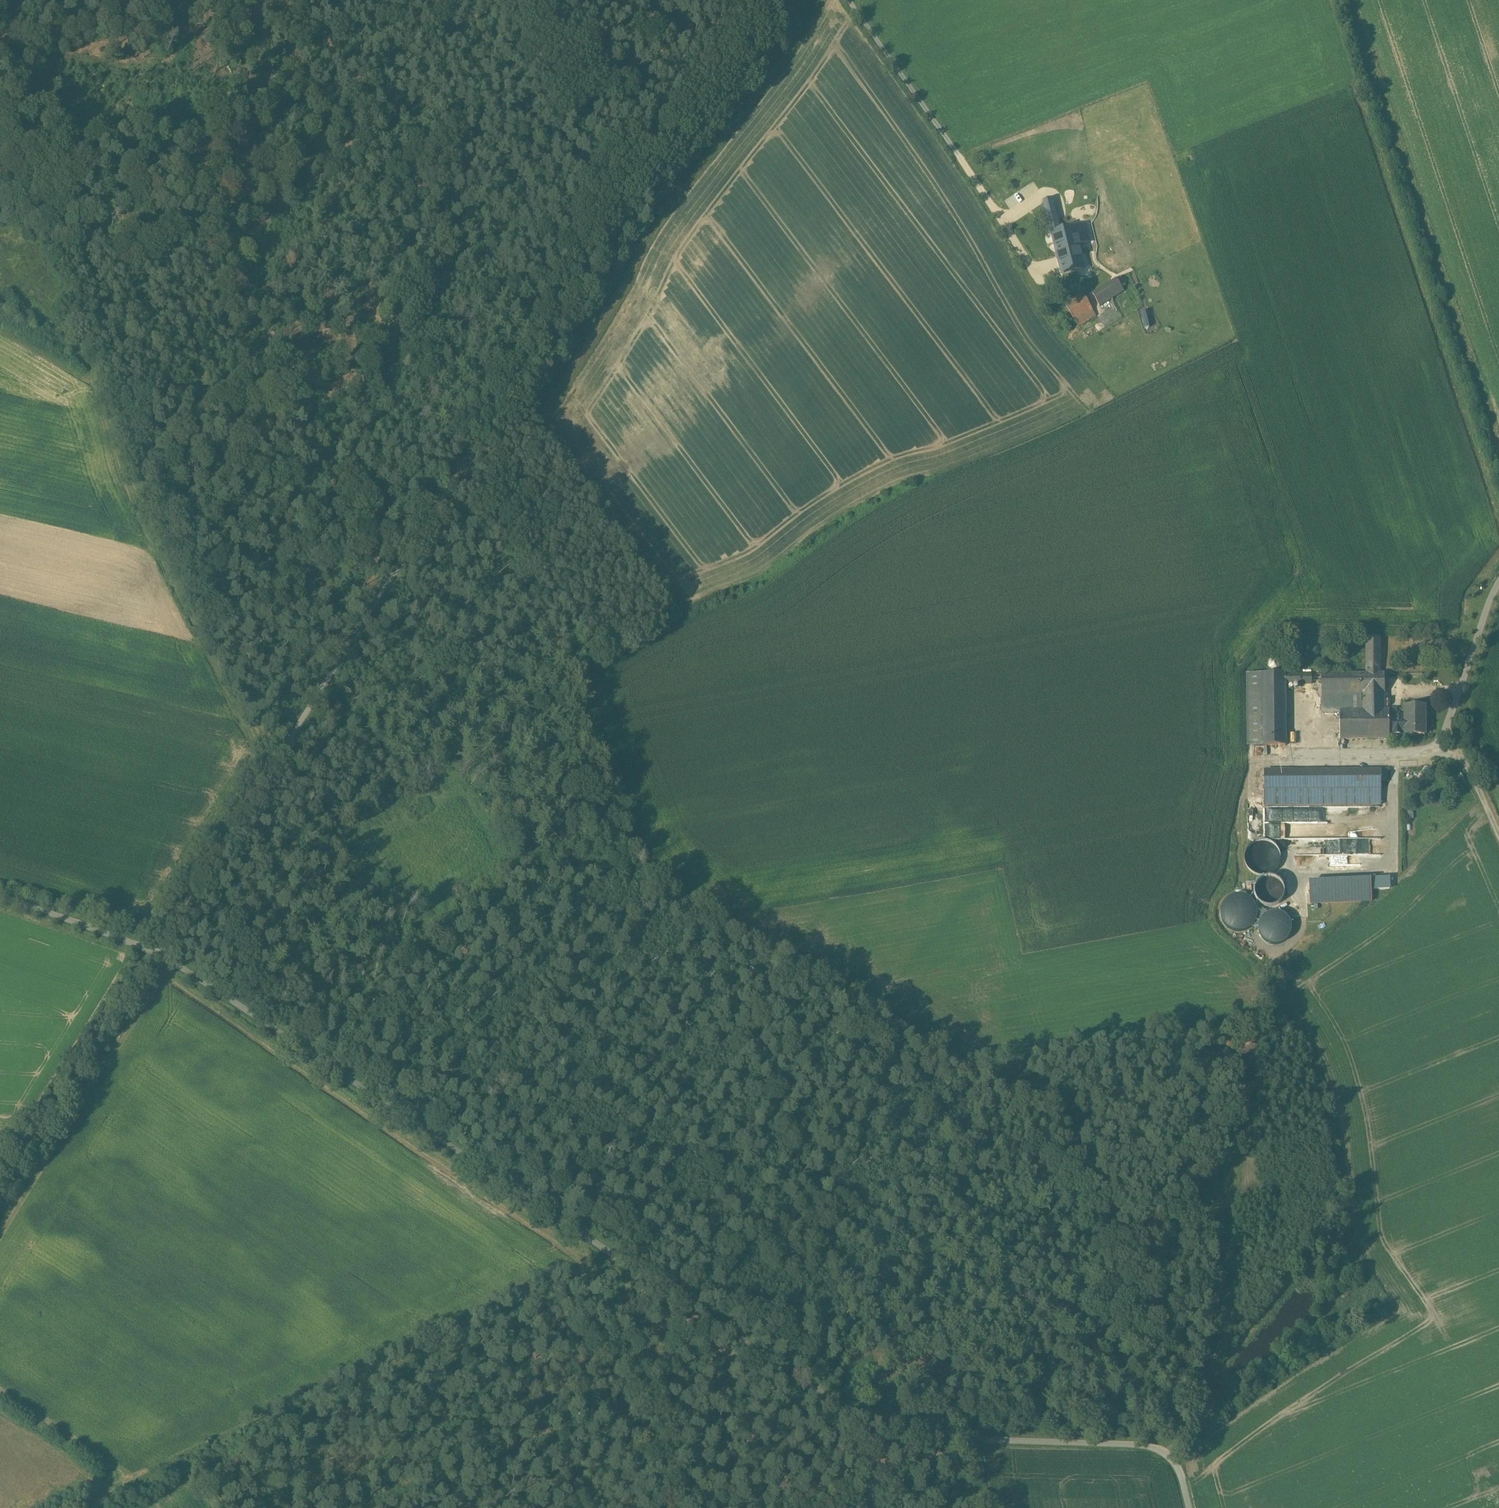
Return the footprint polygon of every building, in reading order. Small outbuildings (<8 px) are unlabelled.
[(1059,232),(1051,200),(1045,202),(1052,233),(1059,232)] [(1096,241),(1092,224),(1085,225),(1089,243),(1096,241)] [(1085,225),(1075,228),(1080,245),(1089,243),(1085,225)] [(1052,233),(1057,251),(1080,246),(1080,245),(1075,228),(1052,233)] [(1080,246),(1057,251),(1058,257),(1062,271),(1084,265),(1080,246)] [(1117,279),(1101,289),(1107,300),(1124,291),(1117,279)] [(1107,300),(1101,289),(1092,294),(1099,305),(1107,300)] [(1083,293),(1065,304),(1075,320),(1092,310),(1086,298),(1083,293)] [(1099,305),(1092,294),(1086,298),(1092,310),(1096,315),(1103,311),(1099,305)] [(1092,310),(1075,320),(1078,326),(1096,315),(1092,310)] [(1380,637),(1367,637),(1367,673),(1321,674),(1322,694),(1363,693),(1363,710),(1340,710),(1340,738),(1382,738),(1385,710),(1385,673),(1380,673),(1380,637)] [(1264,746),(1263,673),(1248,673),(1248,746),(1264,746)] [(1285,684),(1285,674),(1285,673),(1263,673),(1264,746),(1286,745),(1285,684)] [(1311,674),(1285,674),(1285,684),(1312,684),(1311,674)] [(1363,693),(1322,694),(1322,711),(1340,710),(1363,710),(1363,693)] [(1402,717),(1389,717),(1389,710),(1385,710),(1382,738),(1381,739),(1389,739),(1389,734),(1405,734),(1405,735),(1425,735),(1425,719),(1429,719),(1429,708),(1425,708),(1425,706),(1405,706),(1405,719),(1402,719),(1402,717)] [(1348,770),(1296,770),(1296,789),(1264,789),(1264,805),(1381,805),(1381,789),(1348,789),(1348,770)] [(1296,770),(1264,771),(1264,789),(1296,789),(1296,770)] [(1381,770),(1348,770),(1348,789),(1381,789),(1381,770)] [(1382,835),(1375,826),(1364,836),(1371,844),(1382,835)] [(1262,837),(1258,838),(1255,839),(1253,840),(1251,842),(1249,844),(1247,846),(1246,849),(1245,850),(1245,852),(1244,853),(1244,856),(1244,858),(1245,860),(1245,862),(1246,864),(1247,866),(1249,869),(1251,870),(1252,871),(1254,873),(1257,874),(1260,875),(1264,875),(1267,874),(1270,874),(1272,873),(1274,872),(1276,870),(1277,868),(1278,867),(1279,866),(1280,864),(1281,862),(1281,859),(1282,857),(1282,856),(1282,854),(1281,852),(1281,850),(1280,848),(1279,846),(1277,844),(1276,842),(1274,841),(1273,840),(1271,839),(1269,838),(1266,837),(1262,837)] [(1380,855),(1367,854),(1367,868),(1380,868),(1380,855)] [(1312,903),(1378,902),(1377,889),(1397,889),(1397,876),(1390,876),(1389,871),(1328,872),(1328,881),(1312,881),(1312,903)] [(1274,877),(1272,876),(1270,876),(1267,877),(1265,877),(1263,878),(1261,879),(1260,880),(1259,882),(1257,884),(1256,886),(1256,887),(1255,889),(1255,891),(1255,894),(1256,895),(1256,896),(1257,898),(1258,900),(1259,902),(1261,903),(1263,904),(1265,905),(1268,906),(1271,906),(1274,906),(1276,905),(1278,904),(1280,903),(1282,901),(1283,899),(1284,896),(1285,895),(1285,894),(1285,891),(1285,888),(1285,887),(1284,886),(1284,885),(1283,883),(1281,881),(1280,880),(1278,879),(1276,878),(1274,877)] [(1238,895),(1233,896),(1230,897),(1228,898),(1226,900),(1224,902),(1222,904),(1221,907),(1221,908),(1220,910),(1220,912),(1220,914),(1220,916),(1220,918),(1221,920),(1221,922),(1223,925),(1225,927),(1226,929),(1227,930),(1229,931),(1232,932),(1236,933),(1239,933),(1243,933),(1245,932),(1247,931),(1249,930),(1251,928),(1253,927),(1254,925),(1255,924),(1256,922),(1256,920),(1257,918),(1257,916),(1257,914),(1257,912),(1257,910),(1256,908),(1256,906),(1254,904),(1253,902),(1251,900),(1250,899),(1248,898),(1246,897),(1244,896),(1241,896),(1238,895)] [(1279,913),(1277,912),(1275,912),(1272,912),(1270,913),(1268,914),(1266,915),(1265,916),(1264,917),(1262,919),(1261,922),(1261,923),(1260,924),(1260,927),(1260,929),(1261,931),(1261,932),(1262,934),(1263,935),(1264,937),(1266,939),(1268,940),(1270,941),(1272,942),(1276,942),(1278,942),(1280,941),(1283,940),(1285,938),(1287,936),(1288,934),(1289,932),(1290,931),(1290,929),(1290,927),(1290,924),(1289,923),(1289,922),(1288,920),(1288,919),(1286,917),(1285,916),(1283,914),(1281,913),(1279,913)]
